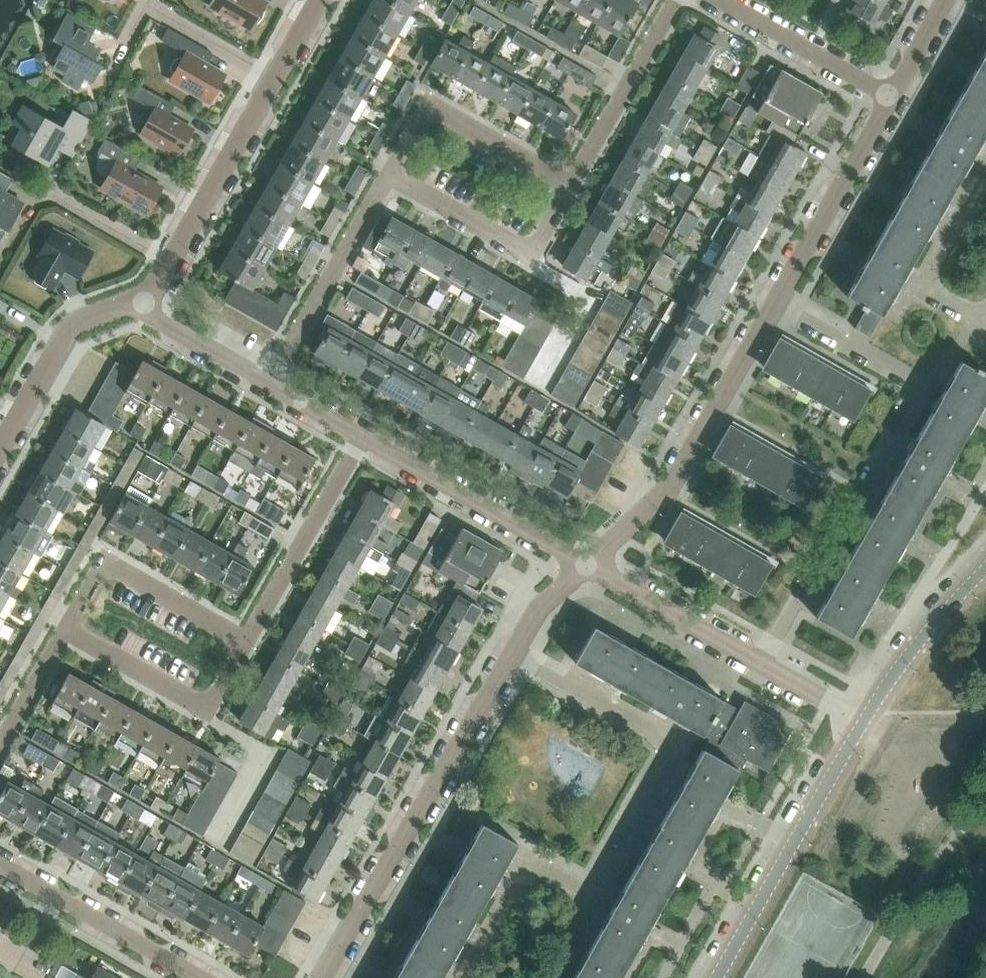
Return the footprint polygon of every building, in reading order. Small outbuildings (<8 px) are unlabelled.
[(211,6),(251,28),(254,22),(257,22),(262,17),(264,11),(262,8),(265,2),(262,0),(214,0),(211,6)] [(397,35),(409,14),(384,0),(373,0),(364,16),(397,35)] [(409,14),(416,0),(384,0),(409,14)] [(458,13),(465,1),(463,0),(454,0),(449,8),(458,13)] [(577,12),(583,0),(556,0),(577,12)] [(598,24),(611,0),(583,0),(577,12),(598,24)] [(598,24),(619,36),(638,3),(632,0),(611,0),(598,24)] [(844,14),(871,29),(878,17),(886,21),(893,9),(877,0),(852,0),(844,14)] [(503,13),(516,20),(521,11),(508,4),(503,13)] [(470,16),(484,24),(489,15),(475,7),(470,16)] [(442,20),(448,24),(451,25),(458,13),(449,8),(442,20)] [(521,11),(516,20),(528,27),(533,18),(521,11)] [(98,51),(86,43),(93,30),(67,15),(53,40),(64,46),(52,67),(66,74),(62,80),(77,89),(83,77),(92,81),(101,65),(93,61),(98,51)] [(489,15),(484,24),(499,32),(504,24),(489,15)] [(350,41),(382,60),(397,35),(364,16),(350,41)] [(681,56),(705,70),(717,49),(723,38),(704,27),(698,38),(693,35),(681,56)] [(180,58),(175,60),(171,67),(172,72),(174,73),(170,80),(209,102),(224,74),(207,64),(213,54),(168,28),(161,41),(185,54),(182,60),(180,58)] [(546,37),(558,44),(563,35),(551,28),(546,37)] [(513,40),(527,49),(532,40),(518,31),(513,40)] [(563,35),(558,44),(570,51),(575,42),(563,35)] [(422,49),(431,54),(438,42),(429,37),(422,49)] [(432,65),(454,78),(468,52),(446,40),(432,65)] [(532,40),(527,49),(542,57),(547,48),(532,40)] [(337,62),(370,81),(382,60),(350,41),(337,62)] [(579,55),(601,68),(607,57),(585,44),(579,55)] [(431,54),(422,49),(415,61),(424,66),(431,54)] [(955,104),(985,122),(985,50),(955,104)] [(454,78),(475,90),(490,65),(468,52),(454,78)] [(669,77),(693,91),(705,70),(681,56),(669,77)] [(558,68),(569,75),(575,64),(564,57),(558,68)] [(327,80),(360,99),(370,81),(337,62),(327,80)] [(575,64),(569,75),(591,87),(597,77),(575,64)] [(822,94),(780,71),(769,64),(764,73),(751,97),(752,97),(762,103),(756,112),(772,121),(798,136),(822,94)] [(475,90),(497,102),(511,77),(490,65),(475,90)] [(737,84),(748,91),(759,72),(748,66),(737,84)] [(497,102),(518,115),(533,89),(511,77),(497,102)] [(681,112),(693,91),(669,77),(657,98),(681,112)] [(315,101),(348,120),(360,99),(327,80),(315,101)] [(401,93),(410,98),(417,86),(408,81),(401,93)] [(141,133),(160,143),(158,147),(168,152),(170,149),(179,154),(182,149),(183,150),(185,146),(184,145),(193,130),(169,116),(174,106),(139,86),(132,98),(153,111),(141,133)] [(518,115),(540,127),(554,102),(533,89),(518,115)] [(410,98),(401,93),(394,105),(403,110),(410,98)] [(746,108),(756,113),(756,112),(762,103),(752,97),(746,108)] [(678,137),(690,117),(681,112),(657,98),(646,119),(670,132),(678,137)] [(729,99),(723,108),(735,114),(740,105),(729,99)] [(79,104),(83,115),(97,110),(95,102),(89,104),(88,101),(79,104)] [(304,122),(336,141),(348,120),(315,101),(304,122)] [(554,102),(540,127),(562,139),(576,114),(554,102)] [(955,104),(919,168),(954,188),(985,131),(985,122),(955,104)] [(10,150),(7,148),(5,149),(25,161),(29,154),(46,163),(56,146),(72,155),(90,122),(73,112),(64,130),(23,107),(14,123),(23,128),(10,150)] [(723,108),(718,117),(729,124),(735,114),(723,108)] [(674,149),(680,139),(678,137),(670,132),(646,119),(634,140),(658,153),(663,143),(674,149)] [(771,134),(759,156),(769,162),(793,175),(805,154),(792,147),(798,136),(772,121),(766,132),(771,134)] [(304,122),(292,143),(324,162),(336,141),(304,122)] [(377,136),(386,141),(393,128),(384,123),(377,136)] [(386,141),(377,136),(370,148),(379,153),(386,141)] [(728,138),(722,147),(735,154),(741,145),(728,138)] [(140,161),(141,160),(105,139),(97,153),(99,154),(97,157),(96,162),(95,167),(97,171),(100,175),(103,179),(107,180),(102,189),(146,213),(161,187),(133,172),(139,160),(140,161)] [(292,143),(286,140),(279,153),(284,156),(279,164),(312,183),(324,162),(292,143)] [(634,140),(622,161),(646,174),(658,153),(634,140)] [(705,140),(700,150),(711,156),(716,147),(705,140)] [(700,150),(694,159),(706,165),(711,156),(700,150)] [(759,156),(747,176),(757,182),(781,196),(793,175),(769,162),(759,156)] [(622,161),(610,181),(634,195),(646,174),(622,161)] [(279,164),(267,186),(300,204),(312,183),(279,164)] [(353,178),(361,183),(368,171),(360,166),(353,178)] [(954,188),(919,168),(882,232),(918,251),(954,188)] [(717,187),(723,178),(709,170),(703,179),(717,187)] [(5,228),(8,230),(23,203),(5,193),(13,179),(0,172),(0,237),(5,228)] [(361,183),(353,178),(346,190),(355,195),(361,183)] [(698,188),(712,196),(717,187),(703,179),(698,188)] [(610,181),(598,202),(622,216),(633,222),(644,201),(634,195),(610,181)] [(681,182),(676,191),(687,198),(692,188),(681,182)] [(752,192),(741,187),(735,197),(769,217),(781,196),(757,182),(752,192)] [(267,186),(255,207),(288,225),(300,204),(267,186)] [(676,191),(671,201),(682,207),(687,198),(676,191)] [(735,197),(729,207),(740,213),(734,224),(733,224),(757,238),(769,217),(735,197)] [(598,202),(586,223),(610,237),(622,216),(598,202)] [(255,207),(243,228),(276,247),(288,225),(255,207)] [(328,220),(337,225),(344,213),(335,208),(328,220)] [(693,229),(698,219),(685,212),(680,221),(693,229)] [(393,264),(399,253),(413,229),(392,217),(390,221),(380,215),(364,243),(387,256),(384,261),(383,261),(392,266),(393,264)] [(746,259),(757,238),(733,224),(734,224),(725,218),(723,218),(711,239),(713,240),(722,245),(746,259)] [(337,225),(328,220),(322,233),(330,238),(337,225)] [(674,230),(688,238),(693,229),(680,221),(674,230)] [(586,224),(580,235),(574,244),(598,258),(610,237),(586,223),(586,224)] [(657,224),(652,233),(663,239),(669,230),(657,224)] [(231,249),(264,268),(276,247),(243,228),(231,249)] [(410,259),(420,265),(434,241),(436,239),(435,236),(427,231),(424,232),(422,235),(413,229),(399,253),(393,264),(397,266),(404,270),(410,259)] [(30,275),(54,289),(64,270),(77,278),(92,252),(77,243),(78,241),(66,234),(65,236),(54,230),(39,256),(40,257),(30,275)] [(918,251),(882,232),(846,296),(860,304),(859,307),(865,310),(866,308),(881,316),(918,251)] [(652,233),(647,242),(658,249),(663,239),(652,233)] [(734,280),(746,259),(722,245),(713,240),(701,261),(710,266),(734,280)] [(420,265),(441,277),(455,253),(434,241),(420,265)] [(594,283),(601,269),(594,265),(598,258),(574,244),(562,265),(586,279),(594,283)] [(264,268),(231,249),(219,271),(236,281),(246,287),(252,290),(264,268)] [(311,251),(304,263),(313,268),(320,256),(311,251)] [(462,289),(476,265),(455,253),(441,277),(435,287),(445,292),(451,283),(462,289)] [(656,263),(669,271),(675,261),(662,253),(656,263)] [(297,275),(306,280),(313,268),(304,263),(297,275)] [(656,263),(651,272),(664,279),(669,271),(656,263)] [(497,277),(476,265),(462,289),(483,301),(497,277)] [(645,272),(634,265),(628,275),(640,281),(645,272)] [(722,300),(734,280),(710,266),(704,276),(693,271),(687,281),(698,287),(722,300)] [(371,292),(376,295),(382,284),(377,281),(361,272),(354,283),(371,292)] [(628,275),(623,284),(634,290),(640,281),(628,275)] [(500,320),(504,313),(517,289),(497,277),(483,301),(479,308),(500,320)] [(246,287),(236,281),(224,302),(234,308),(246,287)] [(376,295),(387,302),(397,307),(403,296),(394,291),(382,284),(376,295)] [(252,290),(246,287),(234,308),(245,314),(257,292),(252,290)] [(346,299),(362,308),(368,297),(352,287),(346,299)] [(698,287),(686,308),(710,321),(722,300),(698,287)] [(525,325),(531,314),(539,301),(517,289),(504,313),(500,320),(499,322),(520,334),(525,325)] [(610,291),(604,301),(626,314),(632,303),(610,291)] [(267,298),(257,292),(245,314),(255,319),(267,298)] [(287,293),(280,305),(289,310),(295,298),(287,293)] [(397,307),(408,314),(417,319),(424,308),(415,303),(403,296),(397,307)] [(368,297),(362,308),(378,317),(385,306),(368,297)] [(654,304),(641,297),(636,307),(648,314),(654,304)] [(278,304),(267,298),(255,319),(266,325),(278,304)] [(620,324),(626,314),(604,301),(598,312),(620,324)] [(665,324),(674,329),(698,342),(710,321),(686,308),(677,303),(665,324)] [(289,310),(280,305),(278,304),(266,325),(276,332),(289,311),(289,310)] [(642,322),(643,323),(648,314),(636,307),(630,315),(642,322)] [(424,308),(417,319),(427,324),(433,313),(424,308)] [(866,308),(865,310),(854,329),(869,337),(881,316),(866,308)] [(614,335),(620,324),(598,312),(592,322),(614,335)] [(350,340),(356,331),(327,314),(321,324),(329,329),(315,353),(312,358),(324,365),(327,361),(336,366),(350,340)] [(553,326),(531,314),(525,325),(547,337),(553,326)] [(635,333),(642,322),(630,315),(624,327),(635,333)] [(399,329),(409,334),(415,323),(406,318),(399,329)] [(608,345),(614,335),(592,322),(586,333),(608,345)] [(415,323),(409,334),(418,340),(424,329),(415,323)] [(674,329),(665,324),(654,344),(686,363),(698,342),(674,329)] [(525,325),(520,334),(519,335),(541,347),(547,337),(525,325)] [(450,337),(459,343),(465,331),(456,326),(450,337)] [(377,343),(356,331),(350,340),(336,366),(357,378),(377,343)] [(465,331),(459,343),(468,348),(475,337),(465,331)] [(602,356),(608,345),(586,333),(580,343),(602,356)] [(535,358),(541,347),(519,335),(513,345),(535,358)] [(791,387),(853,421),(871,390),(779,338),(763,366),(772,371),(770,374),(791,386),(791,387)] [(612,348),(625,355),(630,346),(617,339),(612,348)] [(441,353),(450,358),(457,347),(448,342),(441,353)] [(378,389),(398,355),(377,343),(357,378),(378,389)] [(596,366),(602,356),(580,343),(574,353),(596,366)] [(686,363),(654,344),(642,365),(674,384),(686,363)] [(535,358),(513,345),(507,356),(529,368),(535,358)] [(478,359),(466,352),(457,347),(450,358),(460,363),(471,370),(476,362),(478,359)] [(607,357),(619,365),(625,355),(612,348),(607,357)] [(590,376),(596,366),(574,353),(568,364),(590,376)] [(399,401),(413,376),(419,366),(407,360),(398,355),(378,389),(399,401)] [(523,379),(529,368),(507,356),(501,366),(523,379)] [(125,393),(146,404),(164,373),(142,360),(135,373),(129,384),(124,392),(125,393)] [(960,361),(924,426),(959,446),(985,398),(985,376),(981,373),(982,371),(976,367),(975,370),(960,361)] [(129,384),(135,373),(116,362),(109,373),(129,384)] [(642,365),(638,363),(632,374),(644,381),(639,391),(662,405),(674,384),(642,365)] [(590,376),(568,364),(562,374),(584,387),(590,376)] [(420,413),(434,388),(439,379),(419,366),(413,376),(399,401),(420,413)] [(483,377),(492,382),(499,371),(489,366),(483,377)] [(499,371),(492,382),(502,387),(508,376),(499,371)] [(124,392),(129,384),(109,373),(103,383),(124,395),(125,393),(124,392)] [(146,404),(168,417),(186,385),(164,373),(146,404)] [(584,387),(562,374),(557,385),(579,397),(584,387)] [(434,388),(420,413),(429,418),(426,423),(437,430),(440,425),(455,400),(460,391),(439,379),(434,388)] [(606,388),(593,380),(588,390),(601,397),(606,388)] [(124,395),(103,383),(98,394),(118,405),(124,395)] [(207,397),(186,385),(168,417),(189,429),(207,397)] [(579,397),(557,385),(551,395),(573,408),(579,397)] [(525,400),(534,406),(541,395),(531,389),(525,400)] [(601,397),(588,390),(583,399),(596,406),(601,397)] [(620,393),(614,405),(627,412),(651,426),(662,405),(639,391),(633,401),(620,393)] [(118,405),(98,394),(92,404),(112,415),(118,405)] [(541,395),(534,406),(543,411),(550,400),(541,395)] [(189,429),(211,441),(229,409),(207,397),(189,429)] [(440,425),(461,437),(476,412),(455,400),(440,425)] [(482,449),(496,423),(484,416),(489,407),(480,402),(474,411),(476,412),(461,437),(482,449)] [(112,415),(92,404),(86,414),(105,425),(106,426),(112,415)] [(627,412),(614,405),(608,414),(621,422),(615,433),(639,447),(651,426),(627,412)] [(64,430),(93,447),(105,425),(86,414),(76,409),(64,430)] [(211,441),(232,453),(250,422),(229,409),(211,441)] [(567,424),(576,429),(582,418),(573,413),(567,424)] [(106,426),(117,432),(123,421),(112,415),(106,426)] [(250,472),(254,466),(272,434),(265,430),(268,425),(253,417),(250,422),(232,453),(228,460),(250,472)] [(496,423),(482,449),(503,461),(517,435),(496,423)] [(129,434),(140,440),(146,430),(135,424),(129,434)] [(538,447),(526,440),(532,429),(523,424),(517,435),(503,461),(512,466),(509,471),(520,477),(523,472),(524,473),(538,447)] [(720,461),(741,473),(803,508),(821,477),(730,425),(714,453),(722,457),(720,461)] [(959,446),(924,426),(888,490),(923,510),(959,446)] [(52,451),(81,468),(93,447),(64,430),(52,451)] [(624,444),(602,432),(596,442),(618,454),(624,444)] [(254,466),(275,478),(293,446),(272,434),(254,466)] [(545,484),(559,459),(564,449),(543,438),(538,447),(524,473),(523,472),(520,477),(532,484),(533,482),(535,479),(545,484)] [(149,451),(159,457),(165,447),(155,441),(149,451)] [(618,454),(596,442),(591,451),(613,464),(618,454)] [(293,446),(275,478),(297,490),(315,459),(293,446)] [(124,464),(133,470),(143,453),(134,448),(124,464)] [(566,497),(569,491),(575,481),(580,471),(585,461),(564,450),(559,459),(545,484),(566,497)] [(52,451),(40,472),(69,489),(81,468),(52,451)] [(613,464),(591,451),(585,461),(607,474),(613,464)] [(170,463),(180,469),(186,459),(176,453),(170,463)] [(153,474),(162,479),(168,468),(159,463),(146,456),(140,466),(154,474),(153,474)] [(607,474),(585,461),(580,471),(602,484),(607,474)] [(191,476),(202,481),(207,471),(197,465),(191,476)] [(168,468),(162,479),(171,484),(177,473),(168,468)] [(112,485),(121,490),(131,474),(122,469),(112,485)] [(602,484),(580,471),(575,481),(596,493),(602,484)] [(28,493),(57,510),(69,489),(40,472),(28,493)] [(213,488),(223,494),(229,483),(219,477),(213,488)] [(596,493),(575,481),(569,491),(591,503),(596,493)] [(131,534),(147,506),(151,499),(143,494),(129,486),(109,521),(106,527),(120,534),(122,529),(131,534)] [(370,490),(358,512),(382,525),(394,504),(398,506),(404,495),(388,486),(382,497),(370,490)] [(196,498),(205,503),(211,492),(202,487),(196,498)] [(100,506),(109,512),(119,495),(110,490),(100,506)] [(234,500),(244,506),(250,495),(240,490),(234,500)] [(887,573),(923,510),(888,490),(851,553),(887,573)] [(211,492),(205,503),(213,508),(220,497),(211,492)] [(16,514),(45,531),(57,510),(28,493),(16,514)] [(256,512),(278,525),(285,511),(264,498),(256,512)] [(131,534),(152,546),(168,518),(147,506),(131,534)] [(346,532),(370,546),(382,525),(358,512),(354,510),(351,511),(347,519),(348,522),(351,524),(346,532)] [(88,528),(97,533),(107,516),(98,511),(88,528)] [(239,523),(247,528),(254,517),(245,512),(239,523)] [(671,548),(692,560),(754,595),(772,564),(680,512),(664,540),(673,544),(671,548)] [(430,513),(426,520),(437,526),(441,519),(430,513)] [(4,536),(33,552),(45,531),(16,514),(4,536)] [(247,528),(269,540),(275,529),(254,517),(247,528)] [(152,546),(174,558),(189,531),(189,530),(168,518),(152,546)] [(436,528),(425,521),(413,543),(424,549),(436,528)] [(487,543),(461,528),(456,537),(441,528),(428,552),(439,558),(443,560),(438,570),(458,582),(479,594),(498,560),(503,552),(487,543)] [(195,570),(211,542),(189,531),(174,558),(195,570)] [(76,549),(85,554),(95,537),(86,532),(76,549)] [(370,546),(346,532),(341,541),(338,539),(335,540),(330,548),(331,551),(334,553),(358,567),(370,546)] [(21,573),(33,552),(4,536),(0,542),(0,561),(21,573)] [(195,570),(216,582),(232,554),(211,542),(195,570)] [(439,558),(428,552),(422,562),(437,571),(438,570),(443,560),(439,558)] [(64,570),(73,575),(83,558),(74,553),(64,570)] [(334,553),(322,574),(346,588),(358,567),(334,553)] [(397,561),(412,570),(417,561),(402,553),(397,561)] [(886,573),(851,553),(815,617),(850,637),(886,573)] [(216,582),(238,595),(254,567),(232,554),(216,582)] [(0,561),(0,589),(9,595),(21,573),(0,561)] [(412,570),(397,561),(392,570),(407,579),(412,570)] [(322,574),(311,595),(335,609),(346,588),(322,574)] [(52,591),(61,596),(70,581),(61,576),(52,591)] [(470,630),(482,610),(482,609),(473,604),(479,594),(458,582),(452,592),(458,595),(450,609),(441,604),(437,612),(446,617),(470,630)] [(9,595),(0,589),(0,610),(9,595)] [(399,602),(414,611),(419,602),(404,593),(399,602)] [(378,594),(373,603),(388,611),(393,603),(378,594)] [(311,595),(299,616),(323,629),(335,609),(311,595)] [(40,612),(49,618),(59,601),(49,596),(40,612)] [(373,603),(368,612),(383,620),(388,611),(373,603)] [(299,616),(287,637),(311,650),(323,629),(299,616)] [(28,633),(37,639),(47,622),(37,617),(28,633)] [(446,617),(434,637),(458,651),(470,630),(446,617)] [(380,635),(395,643),(400,635),(385,626),(380,635)] [(658,663),(594,627),(574,662),(638,698),(658,663)] [(395,643),(380,635),(376,643),(390,652),(395,643)] [(349,645),(364,653),(369,645),(354,636),(349,645)] [(311,650),(287,637),(275,657),(299,671),(311,650)] [(416,641),(410,651),(446,672),(458,651),(434,637),(428,648),(416,641)] [(16,655),(25,660),(35,643),(25,638),(16,655)] [(364,653),(349,645),(344,654),(359,662),(364,653)] [(417,668),(410,679),(434,693),(446,672),(410,651),(404,661),(417,668)] [(275,657),(263,678),(287,692),(299,671),(275,657)] [(4,676),(13,681),(23,664),(13,659),(4,676)] [(722,700),(658,663),(638,698),(702,734),(722,701),(722,700)] [(42,695),(74,714),(90,685),(83,681),(86,676),(71,668),(62,684),(52,678),(42,695)] [(357,677),(371,685),(376,677),(361,668),(357,677)] [(371,685),(357,677),(352,685),(367,694),(371,685)] [(263,678),(251,699),(275,713),(276,712),(287,692),(263,678)] [(326,686),(341,695),(346,686),(331,678),(326,686)] [(410,679),(398,700),(422,714),(434,693),(410,679)] [(1,702),(10,685),(1,680),(0,682),(0,702),(1,702)] [(108,688),(94,680),(91,685),(90,685),(74,714),(72,717),(94,729),(96,726),(112,697),(111,696),(111,697),(105,694),(108,688)] [(341,695),(326,686),(321,695),(336,703),(341,695)] [(96,726),(117,738),(133,710),(112,697),(96,726)] [(270,738),(271,737),(277,727),(284,729),(289,721),(289,720),(276,712),(275,713),(251,699),(239,721),(263,734),(265,735),(270,738)] [(387,721),(411,734),(422,714),(398,700),(387,721)] [(740,711),(722,701),(702,734),(702,735),(710,738),(703,749),(738,769),(738,767),(744,756),(767,769),(790,729),(745,703),(740,711)] [(117,738),(139,750),(155,722),(133,710),(117,738)] [(333,719),(348,727),(353,718),(338,710),(333,719)] [(302,728),(317,737),(322,728),(307,719),(302,728)] [(348,727),(333,719),(328,727),(343,736),(348,727)] [(411,734),(387,721),(375,742),(399,755),(411,734)] [(139,750),(160,762),(176,734),(155,722),(139,750)] [(297,737),(312,745),(317,737),(302,728),(297,737)] [(31,739),(53,752),(59,741),(37,729),(31,739)] [(160,762),(182,775),(198,746),(176,734),(160,762)] [(363,763),(387,776),(399,755),(375,742),(363,763)] [(22,754),(44,767),(50,756),(28,743),(22,754)] [(182,775),(203,787),(204,787),(206,783),(211,773),(218,762),(220,759),(198,746),(182,775)] [(64,758),(74,764),(80,753),(70,748),(64,758)] [(304,772),(310,761),(288,749),(282,759),(304,772)] [(703,749),(666,813),(701,833),(738,769),(703,749)] [(320,754),(315,763),(330,771),(335,763),(320,754)] [(50,756),(44,767),(53,772),(59,760),(50,756)] [(298,782),(304,772),(282,759),(276,769),(298,782)] [(86,770),(96,776),(102,766),(92,760),(86,770)] [(238,774),(218,762),(211,773),(231,784),(238,774)] [(315,763),(310,772),(325,780),(330,771),(315,763)] [(387,776),(363,763),(356,774),(344,767),(338,777),(351,783),(375,797),(387,776)] [(298,782),(276,769),(270,780),(292,792),(298,782)] [(107,782),(118,788),(123,778),(113,772),(107,782)] [(226,795),(231,784),(211,773),(206,783),(226,795)] [(13,821),(34,785),(24,779),(19,788),(8,782),(9,780),(0,775),(0,814),(13,821)] [(93,780),(84,775),(78,786),(87,791),(93,780)] [(368,822),(374,810),(374,807),(373,806),(371,805),(375,797),(351,783),(338,777),(333,785),(340,789),(333,801),(339,804),(363,818),(363,819),(368,822)] [(102,785),(93,780),(87,791),(95,796),(102,785)] [(292,792),(270,780),(264,790),(286,803),(292,792)] [(220,805),(226,795),(206,783),(204,787),(203,787),(199,793),(220,805)] [(129,794),(139,800),(145,790),(135,784),(129,794)] [(13,821),(34,833),(50,805),(39,799),(44,790),(34,785),(13,821)] [(286,803),(264,790),(259,801),(281,813),(286,803)] [(214,815),(220,805),(199,793),(194,803),(214,815)] [(150,807),(161,813),(166,802),(156,796),(150,807)] [(296,796),(291,804),(306,813),(311,804),(296,796)] [(135,804),(126,798),(120,810),(129,815),(135,804)] [(281,813),(259,801),(253,811),(275,824),(281,813)] [(208,825),(214,815),(194,803),(188,814),(208,825)] [(144,809),(135,804),(129,815),(138,820),(144,809)] [(291,804),(286,813),(301,822),(306,813),(291,804)] [(363,818),(339,804),(327,825),(351,839),(363,818)] [(71,818),(50,805),(34,833),(56,845),(71,818)] [(172,819),(182,824),(187,814),(177,809),(172,819)] [(275,824),(253,811),(247,822),(269,834),(275,824)] [(665,897),(701,833),(666,813),(630,877),(665,897)] [(202,836),(208,825),(188,814),(187,814),(182,824),(202,836)] [(93,830),(71,818),(56,845),(77,857),(93,830)] [(269,834),(247,822),(241,832),(263,844),(269,834)] [(178,828),(169,823),(163,834),(172,839),(178,828)] [(482,823),(446,887),(480,907),(516,843),(482,823)] [(351,839),(327,825),(315,846),(339,860),(351,839)] [(187,833),(178,828),(172,839),(180,844),(187,833)] [(77,857),(98,870),(114,842),(93,830),(77,857)] [(263,844),(241,832),(235,842),(257,855),(263,844)] [(267,846),(282,855),(287,846),(272,838),(267,846)] [(135,854),(114,842),(98,870),(106,874),(104,877),(105,880),(117,887),(120,882),(135,854)] [(257,855),(235,842),(229,853),(251,865),(257,855)] [(282,855),(267,846),(262,855),(277,863),(282,855)] [(339,860),(315,846),(303,867),(327,881),(339,860)] [(220,853),(211,848),(205,860),(214,865),(220,853)] [(229,858),(220,853),(214,865),(223,870),(229,858)] [(135,854),(120,882),(117,887),(128,893),(131,893),(133,889),(141,894),(157,866),(135,854)] [(162,906),(178,878),(184,868),(163,856),(157,866),(141,894),(149,898),(148,900),(147,901),(148,905),(159,911),(162,906)] [(257,874),(241,865),(237,874),(252,883),(257,874)] [(327,881),(303,867),(291,888),(315,902),(327,881)] [(665,897),(630,877),(594,940),(629,960),(665,897)] [(178,878),(162,906),(159,911),(171,918),(174,917),(176,914),(183,918),(199,890),(178,878)] [(275,884),(263,878),(258,886),(270,893),(275,884)] [(480,907),(446,887),(409,951),(444,970),(480,907)] [(305,902),(284,889),(277,901),(299,913),(305,902)] [(183,918),(205,930),(221,902),(199,890),(183,918)] [(299,913),(277,901),(271,911),(293,924),(299,913)] [(205,930),(226,942),(242,914),(221,902),(205,930)] [(293,924),(271,911),(265,922),(287,934),(293,924)] [(242,914),(226,942),(248,955),(254,944),(260,933),(264,927),(263,926),(242,914)] [(281,945),(287,934),(265,922),(263,926),(264,927),(260,933),(281,945)] [(281,945),(260,933),(254,944),(275,955),(281,945)] [(594,940),(573,977),(619,977),(629,960),(594,940)] [(409,951),(394,977),(439,977),(444,970),(409,951)] [(98,966),(91,977),(119,977),(98,966)]
